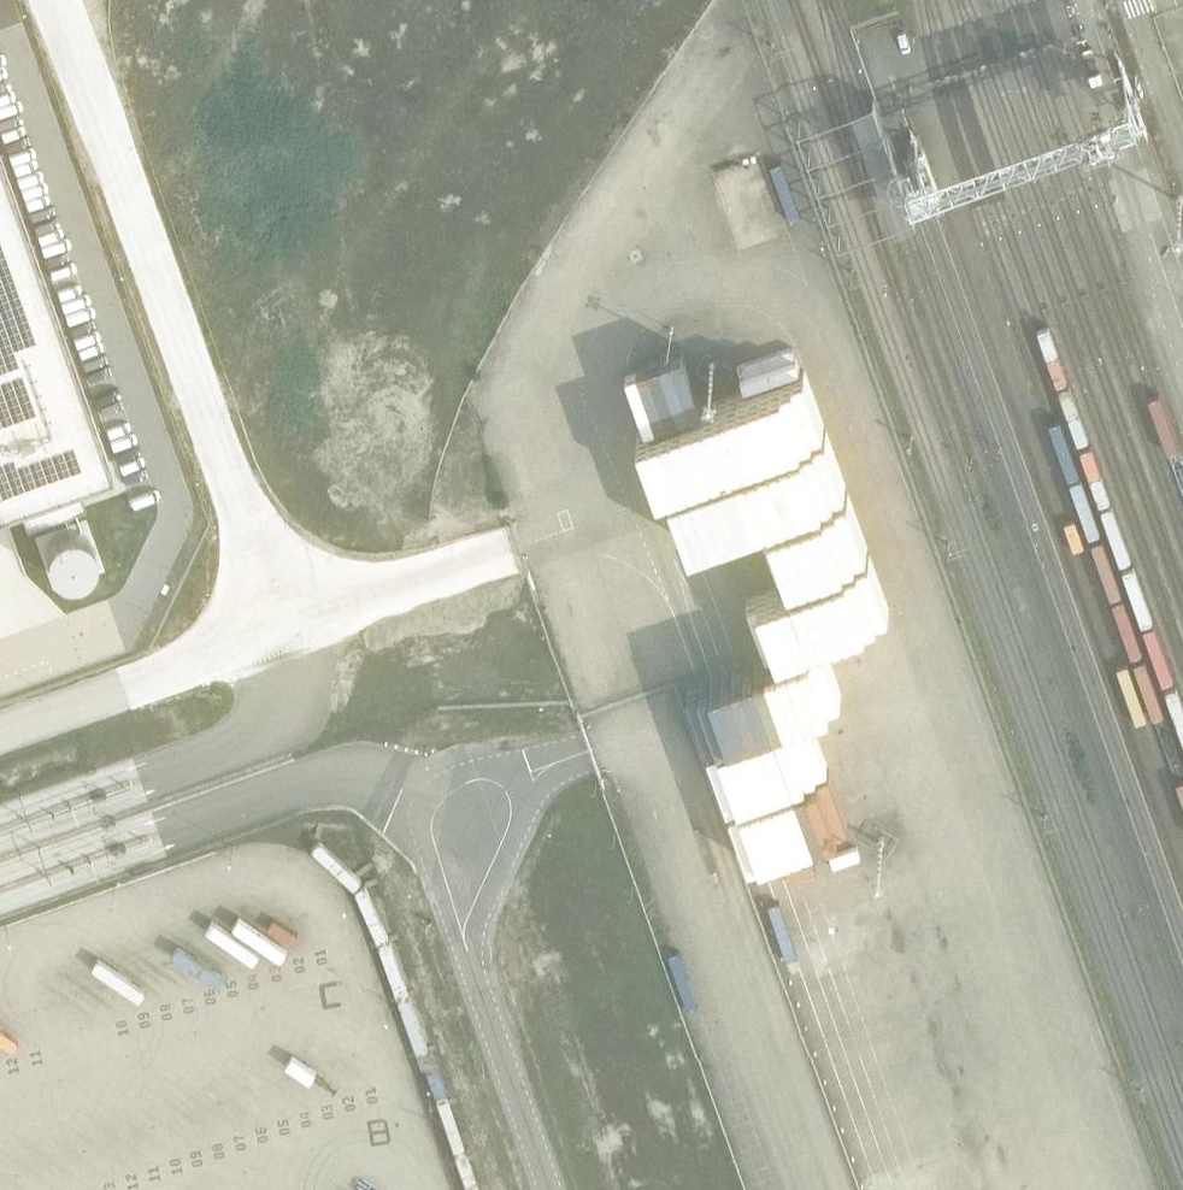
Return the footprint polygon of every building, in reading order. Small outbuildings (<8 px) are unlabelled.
[(916,210),(875,95),(786,126),(828,242),(916,210)] [(108,462),(0,157),(0,500),(108,462)] [(77,484),(18,505),(26,527),(85,506),(77,484)]
